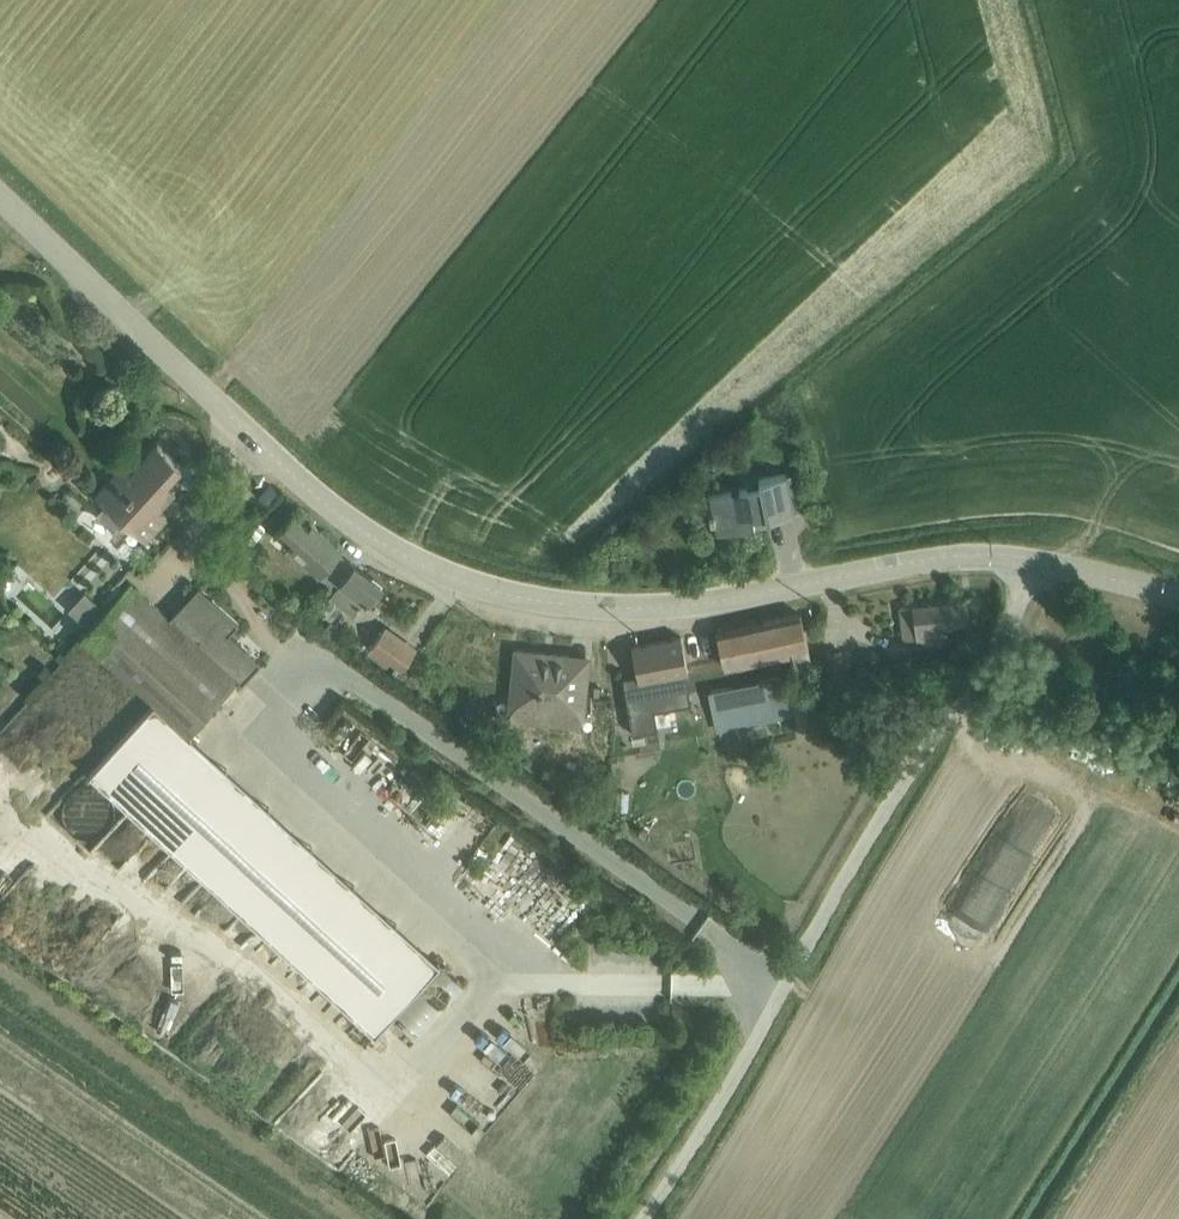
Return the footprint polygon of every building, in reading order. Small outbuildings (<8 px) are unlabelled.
[(105,504),(93,517),(94,518),(98,519),(101,520),(107,523),(108,525),(112,529),(114,532),(114,534),(115,538),(116,539),(129,525),(146,541),(168,517),(158,508),(175,488),(167,481),(182,465),(157,443),(132,470),(124,462),(95,493),(105,504)] [(786,472),(794,511),(809,508),(802,470),(786,472)] [(794,511),(786,472),(758,478),(760,485),(708,495),(712,513),(709,514),(710,520),(713,520),(715,533),(755,525),(753,516),(765,513),(766,516),(794,511)] [(338,584),(354,563),(342,552),(343,551),(312,524),(308,528),(293,515),(280,529),(295,542),(288,549),(319,577),(321,576),(328,583),(326,584),(329,587),(334,581),(338,584)] [(354,563),(338,584),(329,596),(331,598),(319,611),(331,621),(343,606),(353,614),(364,600),(367,603),(381,583),(354,563)] [(55,628),(68,615),(27,575),(15,588),(55,628)] [(170,618),(169,618),(131,583),(80,637),(153,704),(188,736),(238,681),(198,645),(182,629),(170,618)] [(198,645),(238,681),(241,684),(260,663),(228,634),(238,623),(198,586),(169,618),(170,618),(182,629),(198,645)] [(84,590),(67,609),(87,626),(104,607),(84,590)] [(940,602),(900,606),(903,638),(916,637),(916,644),(943,642),(941,626),(968,624),(965,599),(940,602)] [(800,613),(716,631),(724,669),(793,654),(796,670),(812,666),(800,613)] [(386,624),(369,648),(401,670),(418,646),(386,624)] [(680,637),(633,646),(640,686),(671,680),(670,674),(687,671),(680,637)] [(574,678),(577,652),(514,646),(507,710),(510,710),(509,719),(580,726),(581,717),(584,718),(588,679),(574,678)] [(841,648),(825,650),(830,682),(845,680),(841,648)] [(574,678),(588,679),(591,654),(577,652),(574,678)] [(783,675),(710,690),(718,730),(791,716),(783,675)] [(188,736),(153,704),(89,773),(375,1033),(394,1012),(420,1035),(464,985),(188,736)] [(623,1051),(648,1052),(648,1042),(623,1041),(623,1051)] [(568,1055),(568,1066),(590,1068),(591,1057),(568,1055)]
